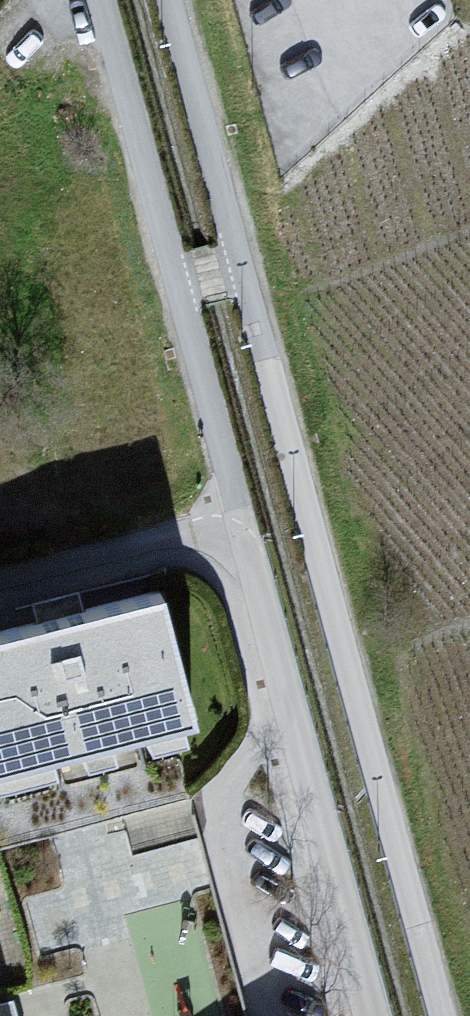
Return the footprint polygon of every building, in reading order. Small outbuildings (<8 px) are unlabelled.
[(0,639),(0,773),(180,728),(151,603),(0,639)]
